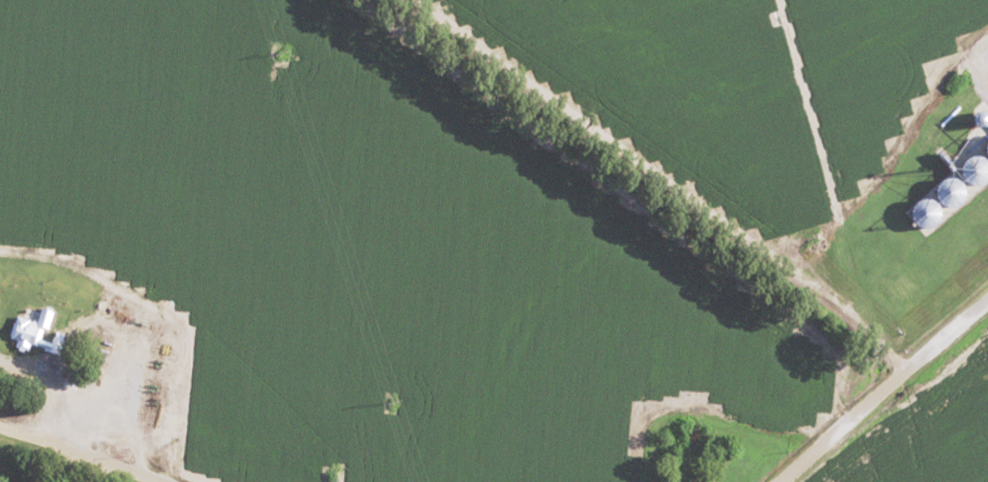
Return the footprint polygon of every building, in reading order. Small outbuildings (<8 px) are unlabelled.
[(965,190),(987,176),(987,175),(975,154),(951,168),(965,190)] [(962,190),(949,180),(932,201),(945,212),(962,190)] [(917,229),(933,229),(932,209),(916,210),(917,229)] [(60,333),(60,303),(49,303),(49,333),(60,333)]
